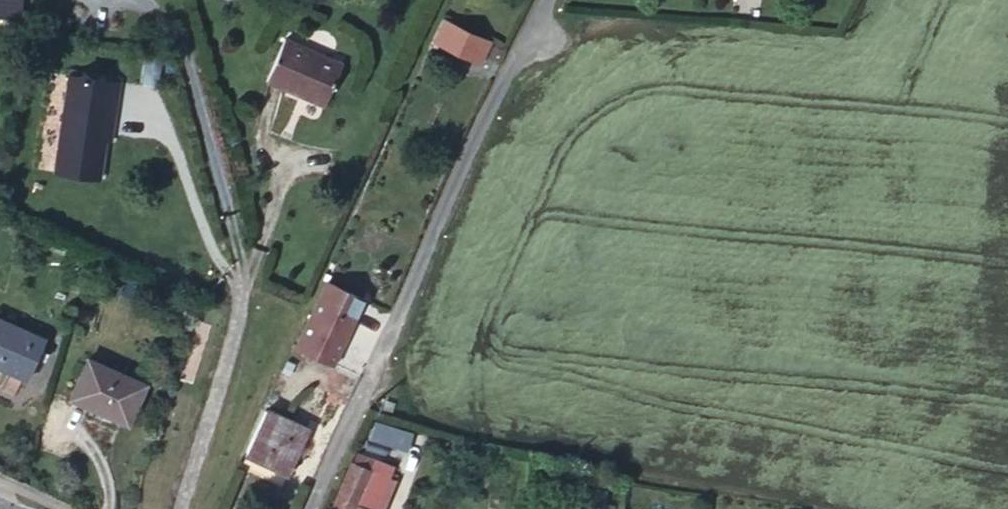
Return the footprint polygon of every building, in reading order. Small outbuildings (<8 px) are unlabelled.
[(25,0),(0,0),(0,17),(23,19),(25,0)] [(344,71),(285,49),(270,93),(329,116),(344,71)] [(117,106),(67,96),(51,192),(100,201),(117,106)] [(362,319),(328,303),(299,366),(334,382),(362,319)] [(0,338),(0,381),(25,392),(41,355),(0,338)] [(146,401),(87,375),(72,417),(127,442),(146,401)] [(307,448),(268,431),(251,471),(289,489),(307,448)] [(353,459),(332,508),(357,508),(374,468),(353,459)]
